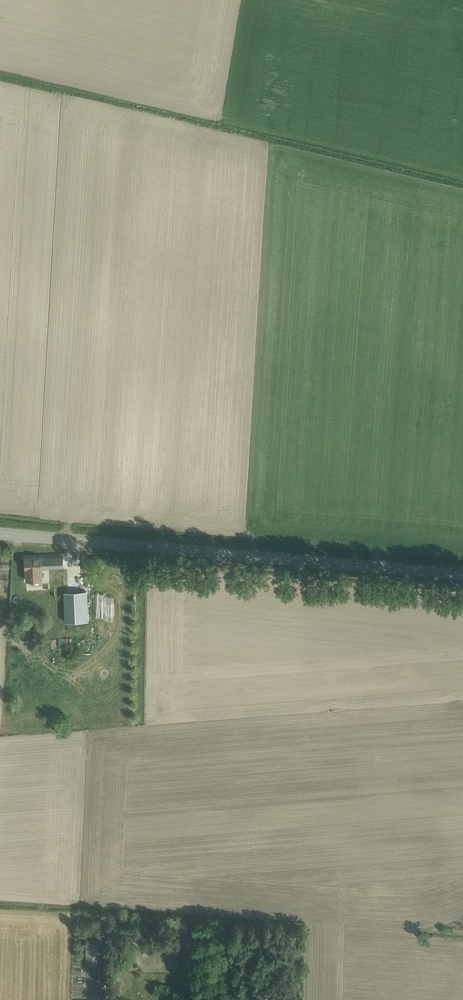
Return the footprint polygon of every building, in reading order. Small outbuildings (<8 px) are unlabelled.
[(35,572),(35,568),(63,567),(63,556),(40,557),(40,550),(27,551),(27,557),(25,558),(25,562),(23,562),(24,567),(26,567),(26,569),(29,568),(29,573),(26,573),(27,585),(38,585),(37,572),(35,572)] [(85,590),(64,591),(65,620),(86,619),(85,590)] [(87,940),(86,965),(101,966),(101,941),(99,941),(100,938),(88,937),(88,940),(87,940)]
